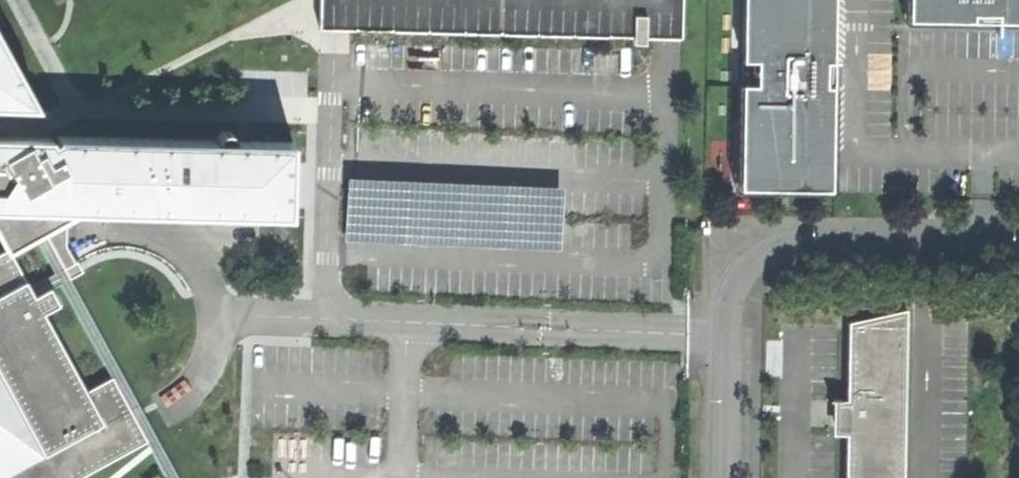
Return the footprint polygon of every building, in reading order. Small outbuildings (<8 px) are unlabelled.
[(700,0),(322,0),(322,30),(699,34),(700,0)] [(746,60),(760,60),(759,83),(745,83),(743,189),(834,190),(836,85),(829,84),(829,73),(830,61),(841,61),(841,59),(836,59),(837,0),(747,0),(746,60)] [(911,19),(975,20),(975,13),(987,13),(999,13),(999,32),(1001,32),(1002,20),(1018,20),(1018,0),(912,0),(911,19)] [(37,107),(0,39),(0,107),(37,107)] [(78,262),(75,264),(66,247),(66,212),(290,216),(291,141),(233,140),(233,136),(229,132),(223,132),(219,134),(218,140),(57,136),(55,138),(0,136),(0,243),(4,252),(0,254),(0,477),(81,477),(147,442),(111,379),(86,392),(63,351),(43,314),(60,306),(52,290),(61,285),(70,280),(83,272),(78,262)] [(166,477),(179,477),(70,280),(61,285),(111,379),(147,442),(166,477)] [(908,308),(874,315),(874,322),(849,322),(848,401),(837,401),(837,412),(836,421),(847,421),(847,477),(905,477),(908,308)]
